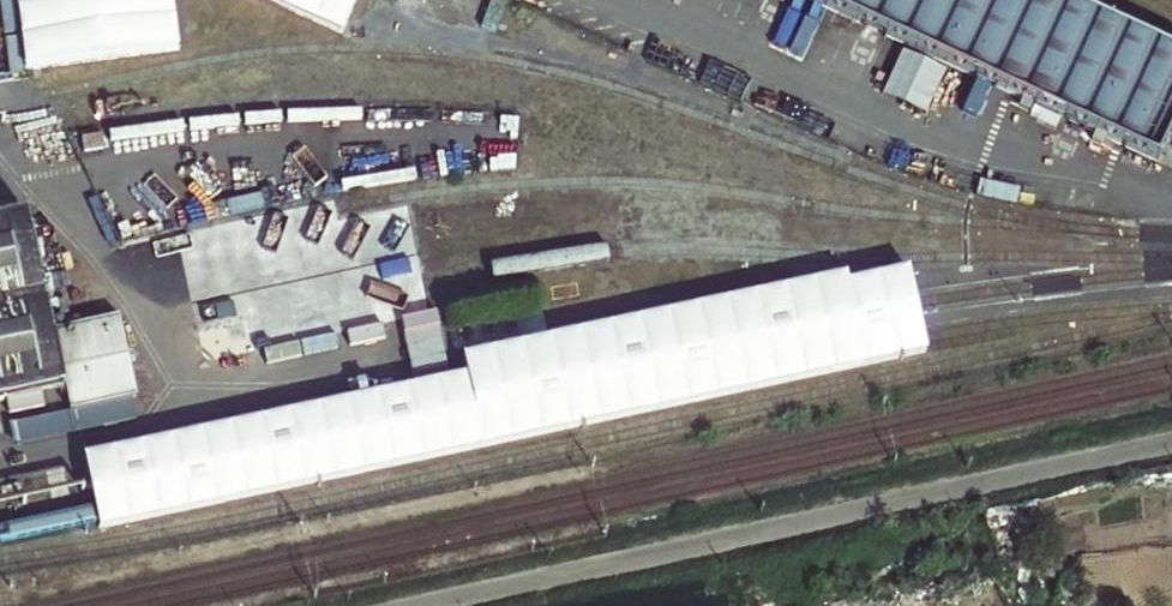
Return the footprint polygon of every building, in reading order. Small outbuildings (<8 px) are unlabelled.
[(24,66),(177,47),(171,0),(16,0),(24,66)] [(341,31),(355,0),(268,0),(341,31)] [(1171,113),(1171,47),(1071,0),(820,0),(1011,89),(1121,140),(1153,155),(1171,113)] [(0,232),(0,412),(58,400),(21,227),(13,229),(0,232)]
